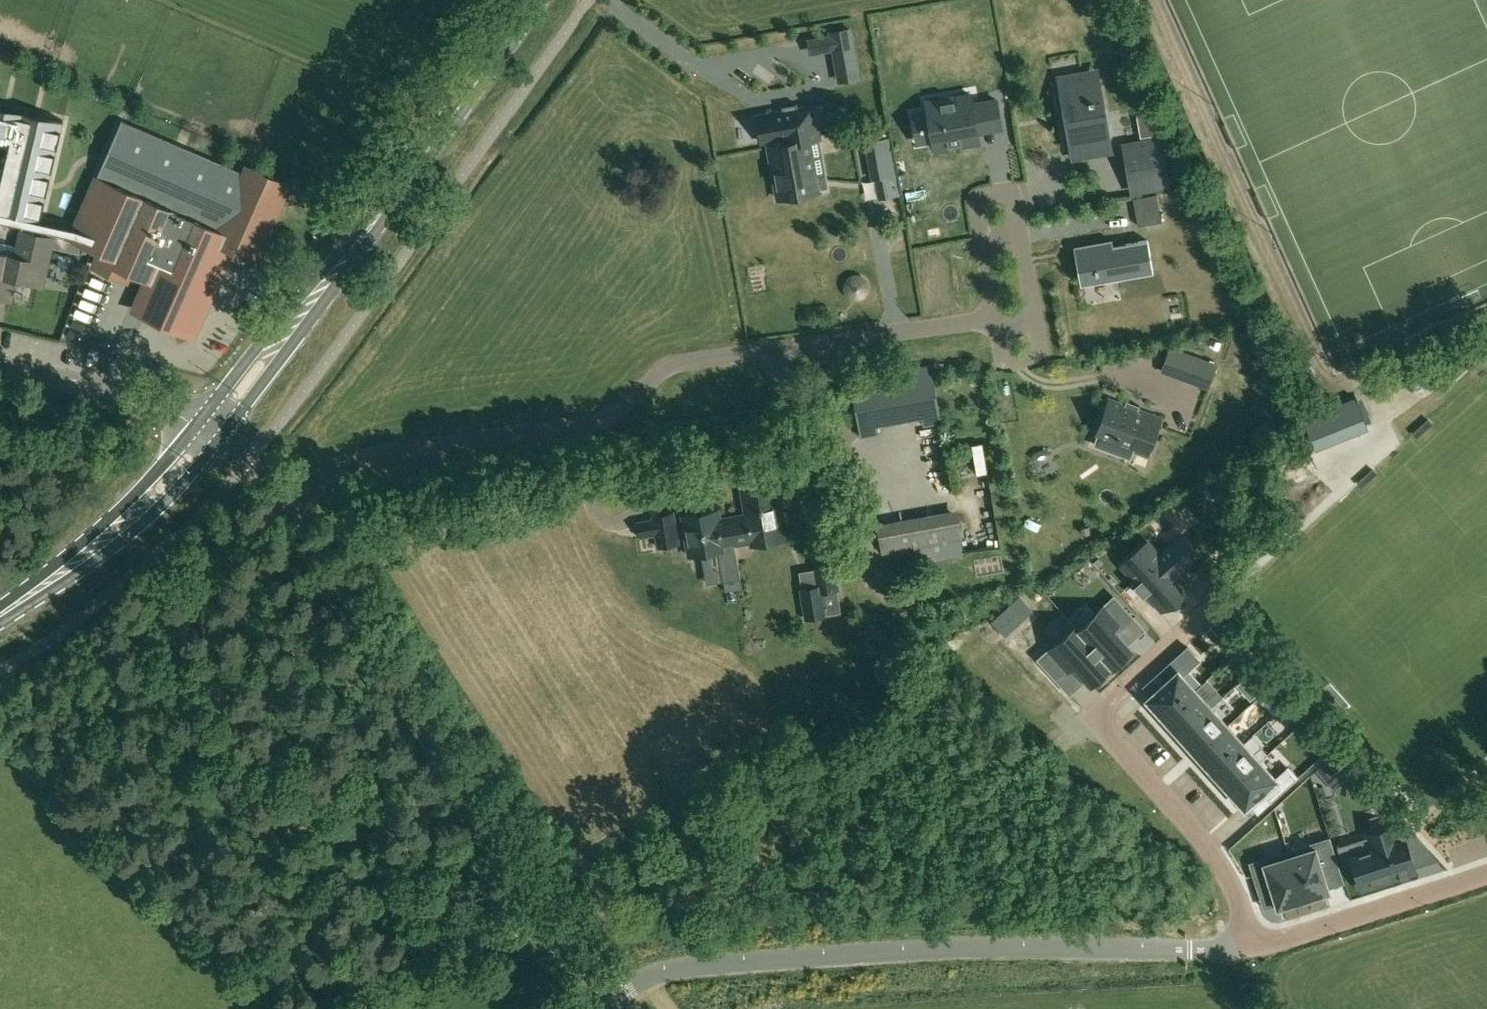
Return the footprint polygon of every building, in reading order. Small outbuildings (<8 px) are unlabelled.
[(855,62),(849,29),(830,32),(836,66),(855,62)] [(1062,108),(1066,129),(1077,127),(1080,150),(1110,145),(1098,77),(1081,80),(1069,82),(1073,106),(1062,108)] [(977,128),(1001,123),(997,101),(973,105),(971,95),(953,98),(953,100),(941,102),(941,100),(926,103),(934,150),(950,147),(949,144),(961,142),(961,145),(979,141),(977,128)] [(769,141),(779,198),(821,191),(818,175),(825,174),(819,139),(821,138),(819,125),(827,123),(823,105),(816,106),(815,105),(760,114),(764,142),(769,141)] [(1157,112),(1137,116),(1141,137),(1161,134),(1157,112)] [(22,224),(38,228),(36,235),(53,239),(51,245),(79,253),(81,242),(102,250),(96,266),(127,280),(131,270),(149,278),(135,307),(182,326),(196,333),(234,248),(257,258),(290,184),(248,166),(244,174),(122,121),(76,227),(31,217),(46,148),(56,151),(62,124),(32,117),(31,120),(0,113),(0,219),(22,224)] [(873,182),(897,177),(890,138),(866,143),(873,182)] [(1132,190),(1167,183),(1159,140),(1124,147),(1132,190)] [(1164,221),(1159,194),(1135,198),(1140,226),(1164,221)] [(36,235),(38,228),(22,224),(15,256),(6,254),(0,253),(0,284),(2,274),(43,283),(53,239),(36,235)] [(1075,254),(1081,285),(1082,285),(1082,282),(1153,269),(1148,239),(1113,246),(1112,239),(1077,246),(1079,254),(1075,254)] [(1163,370),(1208,386),(1216,365),(1171,349),(1163,370)] [(862,437),(880,434),(879,426),(922,418),(924,426),(942,422),(932,366),(852,380),(862,437)] [(1139,407),(1126,402),(1112,397),(1108,406),(1105,405),(1096,428),(1114,435),(1111,443),(1116,445),(1117,442),(1134,448),(1134,450),(1149,455),(1163,416),(1149,411),(1139,407)] [(1317,448),(1367,428),(1355,398),(1304,418),(1317,448)] [(993,468),(990,442),(980,443),(983,470),(993,468)] [(747,515),(731,518),(736,543),(752,540),(753,545),(785,540),(783,526),(780,526),(773,482),(743,487),(747,515)] [(964,499),(880,517),(884,534),(968,516),(964,499)] [(718,510),(683,516),(690,556),(717,551),(722,581),(740,578),(734,543),(736,543),(731,518),(720,519),(718,510)] [(654,520),(657,536),(659,547),(679,544),(673,512),(653,516),(654,520)] [(891,556),(973,540),(968,519),(887,535),(891,556)] [(1148,541),(1121,565),(1138,584),(1136,586),(1143,594),(1146,592),(1161,610),(1188,586),(1176,572),(1186,563),(1170,546),(1160,555),(1148,541)] [(839,591),(841,590),(836,564),(814,567),(817,586),(801,589),(806,620),(842,614),(839,591)] [(1114,598),(1079,630),(1109,664),(1111,665),(1130,648),(1116,633),(1132,618),(1114,598)] [(1019,622),(1007,609),(994,621),(1006,634),(1019,622)] [(1211,626),(1205,631),(1214,641),(1220,637),(1211,626)] [(1076,627),(1041,659),(1057,677),(1074,663),(1090,681),(1109,664),(1079,630),(1076,627)] [(1168,681),(1150,698),(1166,716),(1196,689),(1199,686),(1183,668),(1192,660),(1182,649),(1158,671),(1168,681)] [(1253,669),(1241,680),(1248,687),(1259,676),(1253,669)] [(1196,689),(1166,716),(1182,733),(1212,707),(1196,689)] [(1287,702),(1275,712),(1281,719),(1293,708),(1287,702)] [(1212,707),(1182,733),(1198,751),(1228,724),(1212,707)] [(1228,724),(1198,751),(1214,769),(1244,742),(1228,724)] [(1244,742),(1214,769),(1230,787),(1260,760),(1244,742)] [(1328,783),(1351,762),(1339,749),(1316,769),(1328,783)] [(1260,760),(1230,787),(1246,805),(1263,790),(1273,800),(1298,778),(1288,767),(1276,778),(1260,760)] [(1369,837),(1337,845),(1344,867),(1355,864),(1362,889),(1413,872),(1409,857),(1431,850),(1407,824),(1394,828),(1393,827),(1369,835),(1369,837)] [(1329,836),(1288,850),(1303,895),(1312,892),(1313,895),(1330,889),(1322,867),(1338,862),(1329,836)] [(1288,850),(1250,863),(1258,888),(1270,883),(1278,907),(1295,901),(1294,898),(1303,895),(1288,850)]
